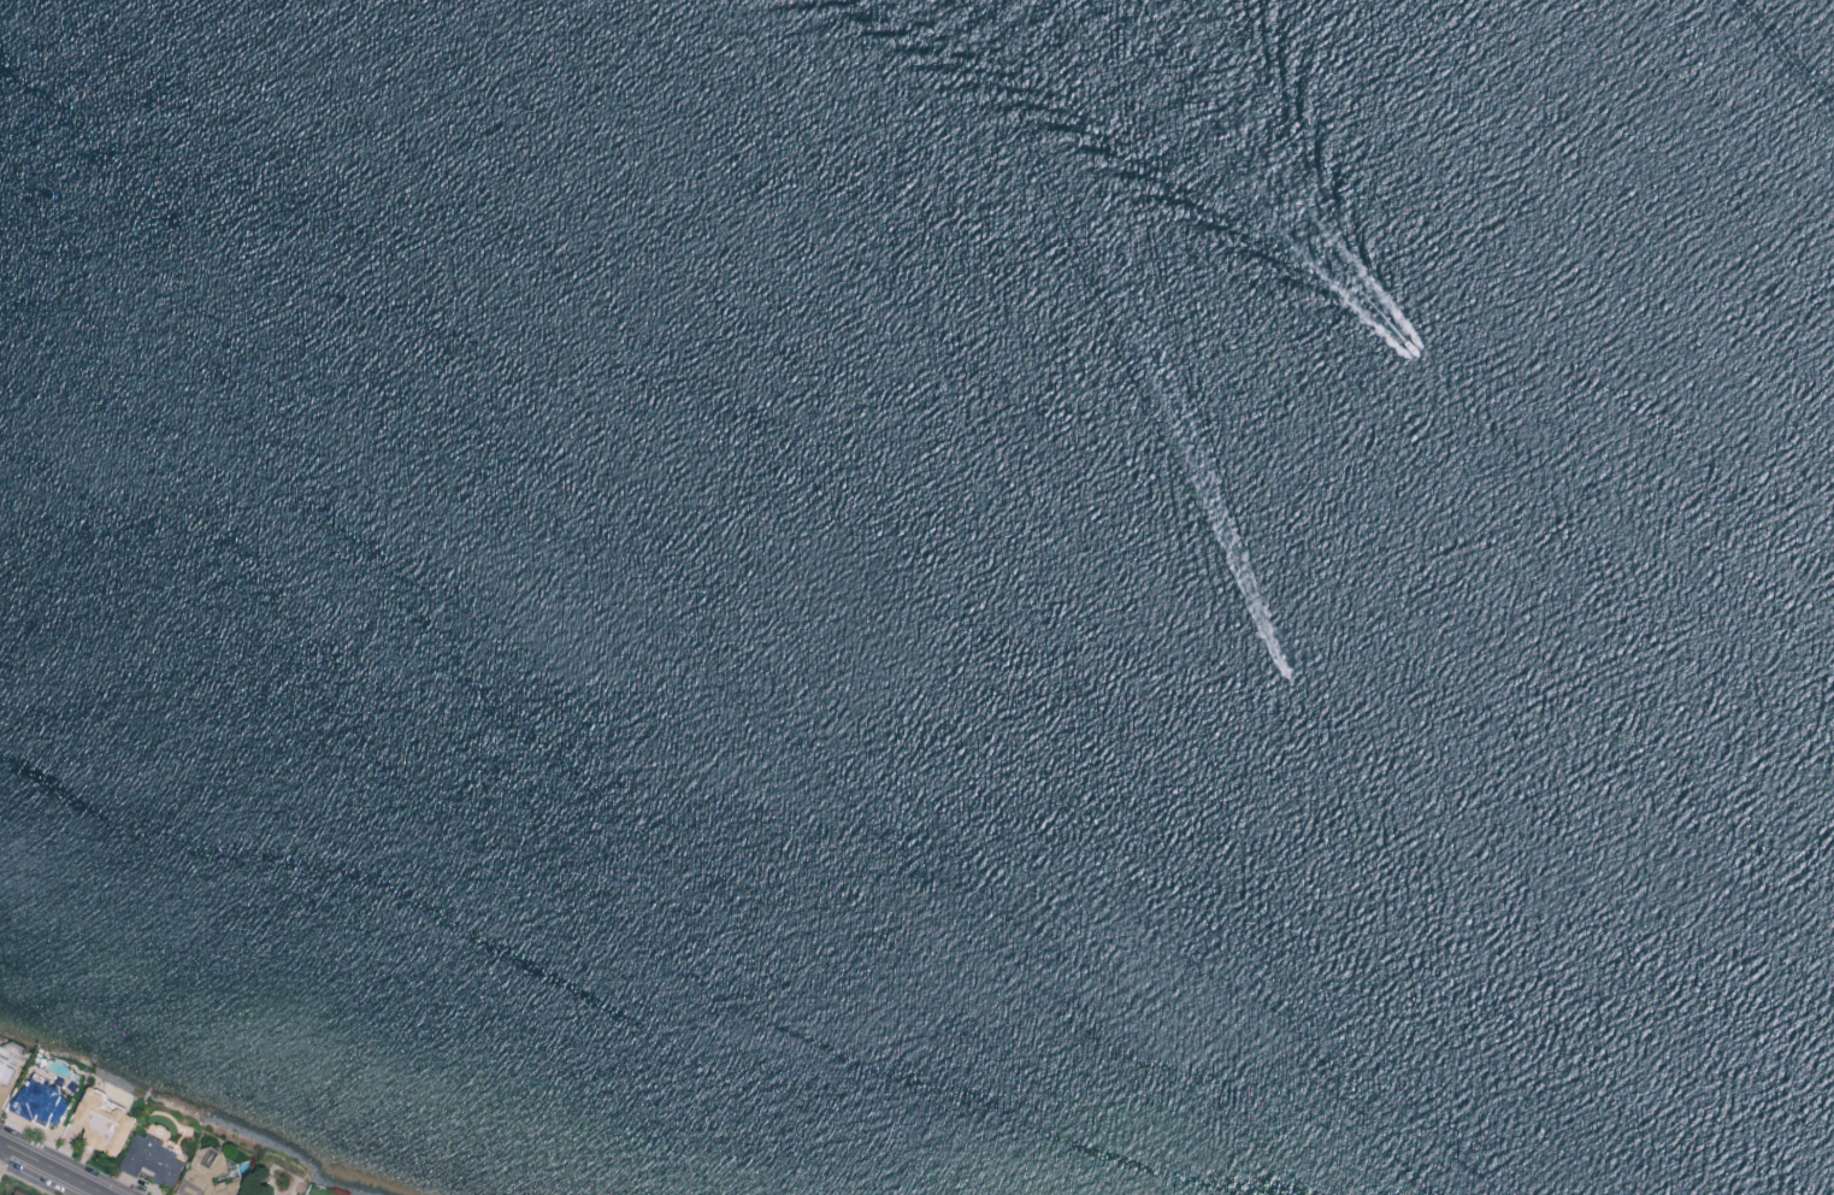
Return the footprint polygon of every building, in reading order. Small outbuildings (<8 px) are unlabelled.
[(11,1099),(24,1075),(24,1069),(17,1065),(11,1067),(10,1070),(0,1065),(0,1093),(11,1099)] [(29,1078),(48,1088),(53,1085),(59,1089),(60,1094),(59,1096),(71,1102),(60,1125),(48,1119),(47,1124),(33,1117),(30,1122),(12,1112),(29,1078)] [(90,1087),(105,1094),(106,1103),(102,1111),(112,1115),(113,1112),(118,1109),(134,1118),(136,1122),(120,1154),(110,1154),(82,1142),(87,1132),(84,1126),(77,1124),(75,1117),(81,1102),(83,1103),(87,1096),(87,1091),(88,1089),(90,1087)] [(135,1134),(118,1168),(136,1177),(141,1166),(155,1173),(151,1183),(169,1193),(183,1164),(175,1159),(177,1154),(161,1147),(164,1143),(147,1135),(145,1138),(135,1134)] [(190,1164),(191,1170),(187,1171),(173,1194),(176,1194),(233,1194),(240,1183),(235,1165),(253,1159),(226,1144),(220,1155),(201,1144),(190,1164)]
